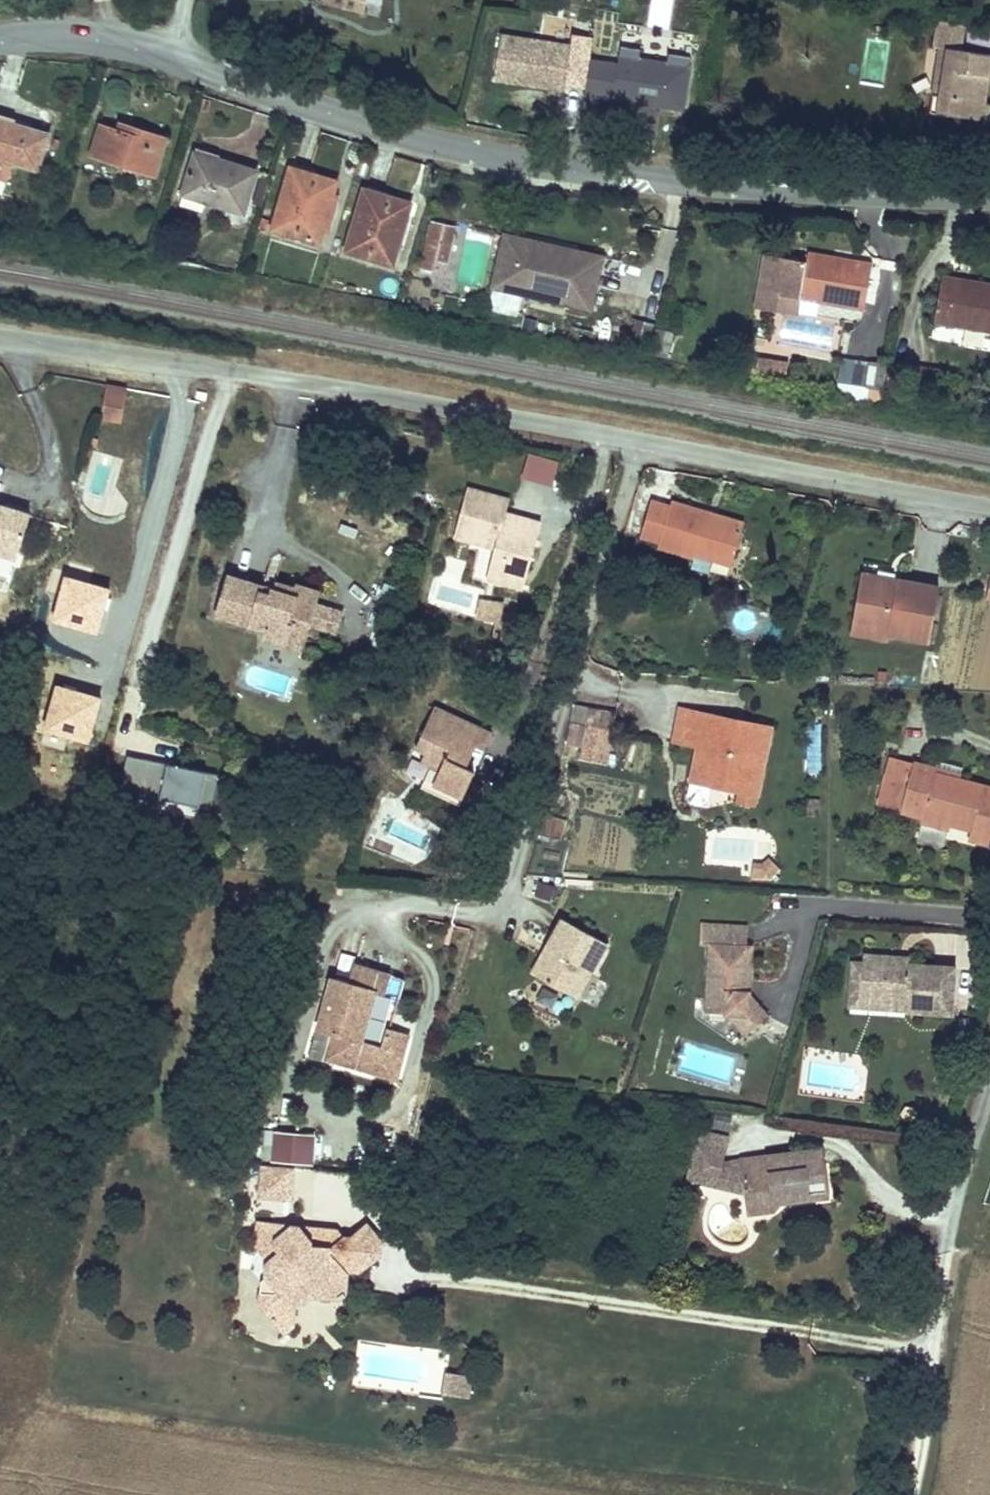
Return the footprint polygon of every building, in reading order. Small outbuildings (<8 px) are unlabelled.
[(355,0),(325,0),(324,3),(363,13),(366,3),(355,0)] [(989,68),(989,54),(961,50),(965,24),(939,20),(934,46),(940,47),(948,49),(940,95),(933,94),(930,113),(949,115),(989,122),(989,120),(989,104),(985,103),(989,76),(989,68)] [(567,89),(573,45),(502,34),(496,79),(530,83),(567,89)] [(685,107),(692,55),(670,52),(669,61),(641,57),(642,48),(622,45),(619,63),(592,59),(587,93),(617,97),(632,100),(633,95),(663,99),(662,104),(685,107)] [(940,95),(948,49),(940,47),(933,94),(940,95)] [(49,134),(12,123),(0,119),(0,178),(7,180),(11,163),(38,171),(49,134)] [(128,134),(130,127),(119,123),(117,130),(128,134)] [(154,176),(166,138),(130,127),(128,134),(101,125),(92,156),(154,176)] [(58,150),(61,141),(54,140),(52,149),(58,150)] [(218,160),(196,153),(194,157),(217,164),(218,160)] [(244,213),(257,172),(232,164),(218,160),(217,164),(194,157),(180,203),(203,210),(206,202),(244,213)] [(333,193),(337,182),(321,177),(291,168),(273,229),(319,243),(322,231),(333,193)] [(261,206),(271,177),(261,173),(252,203),(261,206)] [(392,265),(410,204),(395,199),(365,190),(347,251),(392,265)] [(329,233),(340,195),(333,193),(322,231),(329,233)] [(660,216),(654,209),(648,214),(654,221),(660,216)] [(267,229),(269,220),(263,217),(259,227),(267,229)] [(447,263),(455,226),(432,221),(421,267),(433,270),(435,260),(447,263)] [(593,311),(605,257),(583,252),(573,250),(570,262),(523,251),(526,239),(502,234),(490,288),(593,311)] [(573,250),(526,239),(523,251),(570,262),(573,250)] [(865,310),(873,264),(856,261),(855,265),(832,261),(833,256),(816,253),(808,252),(806,262),(765,254),(758,292),(800,299),(865,310)] [(855,265),(856,261),(833,256),(832,261),(855,265)] [(943,276),(935,321),(989,331),(989,288),(989,289),(967,285),(968,280),(959,279),(943,276)] [(989,288),(989,284),(968,280),(967,285),(989,289),(989,288)] [(798,314),(800,299),(758,292),(756,306),(798,314)] [(520,318),(523,300),(498,296),(495,313),(520,318)] [(649,341),(654,324),(636,319),(631,338),(649,341)] [(538,332),(539,321),(526,320),(524,331),(538,332)] [(646,353),(649,341),(631,338),(628,348),(646,353)] [(757,369),(758,358),(749,356),(747,367),(757,369)] [(787,378),(789,363),(758,358),(757,369),(756,372),(787,378)] [(869,369),(870,362),(855,359),(852,378),(866,381),(867,369),(869,369)] [(883,384),(886,364),(870,362),(869,369),(867,369),(866,381),(883,384)] [(882,390),(883,384),(866,381),(865,386),(882,390)] [(122,422),(127,390),(107,386),(101,418),(122,422)] [(97,448),(99,440),(91,437),(88,445),(97,448)] [(525,455),(522,480),(555,485),(558,459),(525,455)] [(523,589),(541,523),(506,513),(510,500),(468,488),(454,538),(495,549),(493,555),(503,557),(496,582),(523,589)] [(734,558),(744,524),(672,502),(671,507),(651,502),(641,536),(661,542),(659,547),(694,557),(695,557),(697,547),(734,558)] [(30,515),(0,506),(0,547),(18,553),(30,515)] [(18,553),(0,547),(0,555),(16,560),(18,553)] [(734,558),(697,547),(695,557),(731,567),(734,558)] [(496,582),(503,557),(493,555),(487,579),(496,582)] [(889,635),(899,579),(862,573),(851,633),(888,640),(889,635)] [(313,606),(315,602),(296,596),(298,590),(276,583),(274,591),(272,596),(263,594),(264,588),(230,577),(218,616),(268,631),(266,638),(287,645),(294,623),(307,628),(307,627),(313,606)] [(939,587),(899,579),(889,635),(929,643),(939,587)] [(315,602),(317,592),(299,586),(298,590),(296,596),(315,602)] [(264,588),(263,594),(272,596),(274,591),(264,588)] [(503,614),(505,602),(479,597),(475,619),(494,622),(501,623),(503,614)] [(334,634),(340,614),(313,606),(307,627),(334,634)] [(515,625),(516,616),(503,614),(501,623),(514,625),(515,625)] [(511,643),(514,625),(501,623),(494,622),(492,640),(511,643)] [(301,649),(307,628),(294,623),(287,645),(301,649)] [(586,725),(589,707),(589,706),(573,704),(569,723),(586,725)] [(438,726),(445,711),(436,707),(428,722),(438,726)] [(608,765),(617,712),(589,707),(586,725),(580,759),(608,765)] [(756,797),(771,728),(747,723),(745,729),(735,727),(735,731),(727,729),(728,725),(721,724),(722,718),(681,709),(675,741),(698,747),(688,797),(691,802),(702,804),(706,801),(709,787),(711,779),(738,784),(736,793),(756,797)] [(485,750),(492,734),(445,711),(438,726),(428,722),(416,746),(426,752),(421,762),(431,767),(425,780),(463,798),(474,773),(465,769),(453,763),(456,758),(460,760),(463,760),(466,759),(468,756),(469,753),(468,750),(466,748),(462,746),(465,740),(476,746),(485,750)] [(745,729),(747,723),(722,718),(721,724),(728,725),(727,729),(735,731),(735,727),(745,729)] [(465,769),(476,746),(465,740),(462,746),(466,748),(468,750),(469,753),(468,756),(466,759),(463,760),(460,760),(456,758),(453,763),(465,769)] [(218,774),(127,756),(121,787),(139,791),(136,807),(159,811),(162,799),(211,809),(218,774)] [(882,807),(895,760),(889,758),(877,805),(882,807)] [(882,807),(901,811),(913,764),(895,760),(882,807)] [(959,780),(962,768),(938,761),(936,769),(935,773),(959,780)] [(901,811),(924,817),(925,811),(952,818),(950,824),(972,829),(969,839),(989,844),(989,788),(959,780),(935,773),(936,769),(913,763),(913,764),(901,811)] [(736,793),(738,784),(711,779),(709,787),(736,793)] [(463,798),(425,780),(421,788),(459,806),(463,798)] [(380,788),(369,783),(364,796),(375,800),(380,788)] [(754,807),(756,797),(736,793),(734,803),(754,807)] [(950,824),(952,818),(925,811),(924,817),(922,822),(949,829),(950,824)] [(561,840),(567,820),(545,813),(536,840),(549,844),(551,837),(561,840)] [(767,880),(779,867),(769,857),(762,863),(753,862),(751,879),(767,880)] [(550,900),(553,887),(541,882),(537,896),(550,900)] [(577,998),(607,943),(562,919),(546,948),(553,952),(539,977),(577,998)] [(700,945),(711,945),(747,947),(748,928),(701,925),(700,945)] [(750,947),(747,947),(711,945),(707,1013),(727,1014),(747,1015),(748,995),(745,995),(745,989),(748,989),(750,947)] [(539,977),(553,952),(546,948),(532,974),(539,977)] [(865,963),(862,1008),(906,1010),(909,964),(904,963),(904,957),(866,955),(865,963)] [(849,1007),(862,1008),(865,963),(852,962),(849,1007)] [(909,964),(906,1010),(906,1012),(952,1015),(955,967),(909,964)] [(361,1040),(375,991),(384,994),(390,975),(355,965),(350,983),(332,978),(318,1029),(333,1034),(326,1059),(392,1077),(397,1058),(402,1060),(409,1035),(386,1029),(382,1046),(361,1040)] [(746,1035),(768,1016),(748,992),(748,995),(747,1015),(727,1014),(746,1035)] [(397,1078),(402,1060),(397,1058),(392,1077),(397,1078)] [(316,1132),(267,1129),(265,1162),(314,1165),(316,1132)] [(729,1139),(697,1131),(690,1162),(721,1169),(720,1172),(743,1181),(746,1202),(758,1208),(773,1206),(783,1198),(810,1194),(809,1183),(828,1181),(823,1149),(740,1160),(740,1159),(724,1164),(729,1139)] [(745,1196),(743,1181),(720,1172),(721,1169),(690,1162),(686,1182),(745,1196)] [(294,1167),(261,1165),(259,1197),(291,1200),(294,1167)] [(774,1212),(780,1204),(830,1198),(828,1181),(809,1183),(810,1194),(783,1198),(773,1206),(758,1208),(746,1202),(748,1215),(774,1212)] [(286,1226),(258,1222),(255,1248),(268,1262),(278,1253),(275,1249),(275,1233),(286,1226)] [(367,1222),(351,1236),(361,1248),(359,1271),(382,1255),(383,1240),(367,1222)] [(275,1233),(275,1249),(278,1253),(268,1262),(267,1263),(265,1276),(267,1277),(261,1282),(260,1293),(274,1295),(279,1291),(285,1292),(293,1301),(295,1301),(304,1302),(311,1296),(337,1299),(345,1292),(348,1270),(359,1271),(361,1248),(351,1236),(344,1236),(332,1246),(313,1244),(313,1240),(302,1227),(286,1226),(275,1233)] [(340,1230),(302,1227),(313,1240),(313,1244),(332,1246),(344,1236),(340,1230)] [(293,1327),(295,1301),(293,1301),(285,1292),(279,1291),(274,1295),(260,1293),(259,1304),(285,1334),(293,1327)] [(463,1374),(446,1372),(442,1395),(459,1397),(463,1374)] [(474,1376),(463,1374),(459,1397),(470,1398),(474,1376)]
